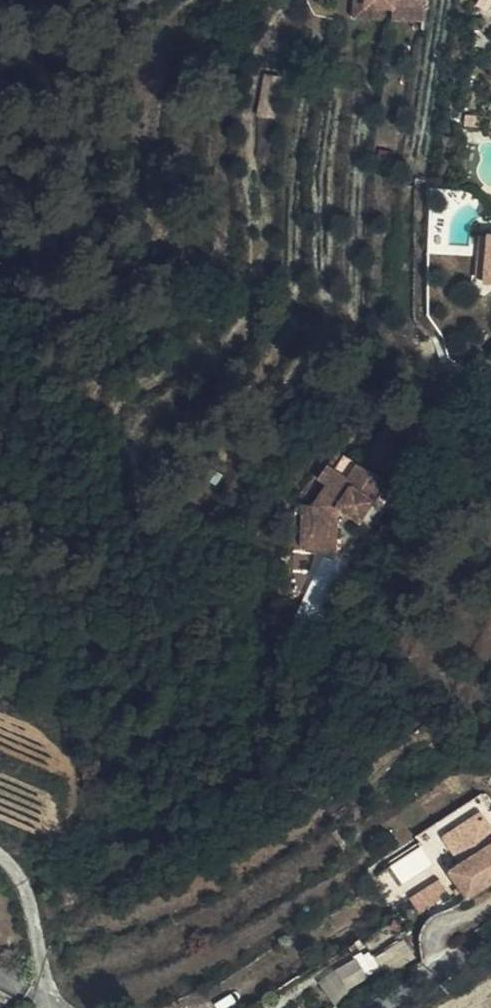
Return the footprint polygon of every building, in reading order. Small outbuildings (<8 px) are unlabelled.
[(353,28),(387,30),(388,16),(363,15),(364,0),(354,0),(353,28)] [(363,15),(388,16),(419,18),(419,0),(364,0),(363,15)] [(388,16),(387,30),(418,31),(419,18),(388,16)] [(259,112),(276,115),(284,74),(267,71),(259,112)] [(339,479),(350,463),(344,458),(332,473),(339,479)] [(383,487),(350,463),(339,479),(332,473),(320,488),(327,493),(313,511),(311,537),(309,537),(307,537),(305,537),(304,538),(302,540),(301,541),(300,542),(300,543),(299,545),(299,548),(300,550),(301,552),(302,554),(304,555),(305,556),(307,556),(309,556),(333,559),(337,515),(349,499),(365,511),(383,487)] [(353,527),(365,511),(349,499),(337,515),(353,527)] [(311,537),(313,511),(302,511),(299,545),(300,543),(300,542),(301,541),(302,540),(304,538),(305,537),(307,537),(309,537),(311,537)] [(471,864),(455,838),(490,816),(490,812),(484,800),(427,833),(452,876),(459,872),(471,864)] [(490,889),(490,816),(455,838),(471,864),(459,872),(474,899),(490,889)] [(424,844),(393,860),(403,880),(434,863),(424,844)] [(394,865),(381,871),(393,898),(440,877),(436,867),(402,882),(394,865)] [(441,879),(414,897),(423,911),(450,892),(441,879)] [(322,980),(339,1007),(341,1007),(421,958),(407,936),(376,955),(372,949),(322,980)]
